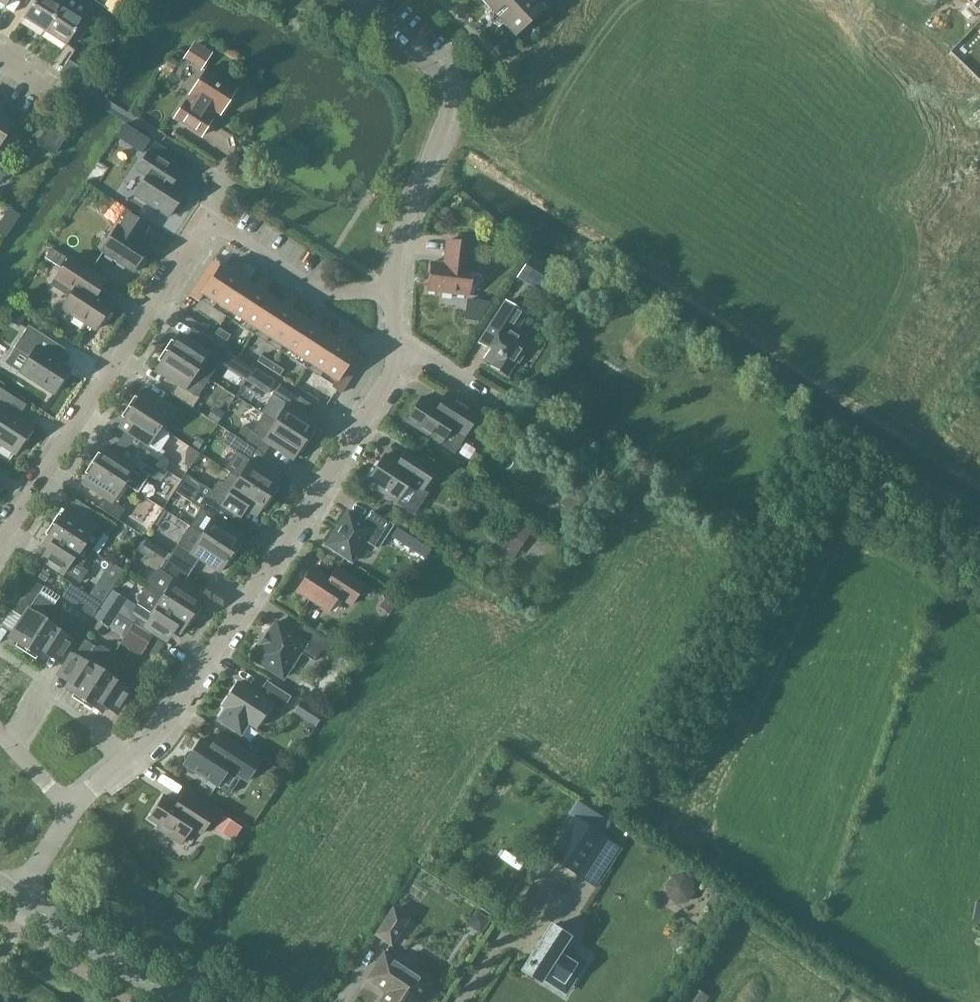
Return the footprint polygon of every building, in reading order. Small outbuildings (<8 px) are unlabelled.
[(62,3),(58,0),(34,0),(22,18),(44,32),(62,3)] [(44,32),(65,45),(84,16),(90,6),(80,0),(64,0),(62,3),(44,32)] [(493,13),(488,17),(494,23),(498,18),(514,35),(544,9),(536,0),(482,0),(493,13)] [(979,12),(979,0),(968,0),(979,12)] [(234,91),(236,88),(205,68),(189,94),(191,96),(187,103),(184,101),(173,118),(200,135),(211,119),(209,117),(214,110),(219,114),(227,102),(230,102),(235,95),(234,91)] [(0,114),(0,141),(12,122),(0,114)] [(124,124),(116,137),(142,153),(150,140),(124,124)] [(146,176),(134,195),(168,216),(184,191),(172,183),(179,171),(168,164),(163,161),(169,152),(153,142),(148,151),(136,170),(146,176)] [(95,190),(85,184),(78,194),(88,201),(95,190)] [(142,256),(148,246),(138,239),(147,226),(127,213),(119,226),(117,225),(101,250),(132,271),(134,268),(139,267),(143,261),(142,256)] [(427,290),(467,295),(471,266),(469,266),(472,243),(446,240),(444,257),(445,257),(444,263),(430,262),(427,290)] [(66,257),(51,247),(44,258),(59,267),(66,257)] [(549,291),(559,275),(530,256),(520,272),(549,291)] [(69,257),(59,272),(77,284),(61,308),(94,330),(101,319),(105,319),(110,311),(108,308),(110,304),(96,295),(105,280),(97,275),(69,257)] [(243,265),(234,259),(233,260),(237,263),(232,271),(221,264),(220,265),(216,271),(212,277),(209,282),(205,288),(201,293),(202,294),(229,311),(248,282),(237,275),(243,265)] [(220,265),(211,260),(208,266),(216,271),(220,265)] [(212,277),(216,271),(208,266),(204,272),(212,277)] [(209,282),(212,277),(204,272),(201,277),(209,282)] [(205,288),(209,282),(201,277),(197,283),(205,288)] [(255,328),(274,299),(264,292),(270,283),(260,277),(260,278),(264,280),(259,288),(248,282),(229,311),(255,328)] [(201,293),(205,288),(197,283),(193,288),(201,293)] [(201,293),(193,288),(189,295),(198,301),(202,294),(201,293)] [(282,346),(301,316),(290,309),(296,300),(287,294),(286,295),(290,298),(285,306),(274,299),(255,328),(282,346)] [(505,301),(479,342),(490,349),(484,358),(491,363),(490,365),(506,375),(516,360),(518,361),(531,340),(515,329),(525,314),(505,301)] [(15,308),(6,303),(1,311),(10,317),(15,308)] [(309,363),(328,333),(317,326),(323,317),(314,311),(313,312),(317,315),(312,323),(301,316),(282,346),(309,363)] [(28,325),(14,347),(29,357),(19,372),(23,375),(15,387),(38,401),(45,389),(53,393),(69,368),(45,353),(53,341),(28,325)] [(230,335),(218,327),(214,333),(226,341),(230,335)] [(339,340),(328,333),(309,363),(335,380),(336,380),(339,375),(343,369),(347,364),(350,358),(354,352),(355,351),(344,344),(350,335),(341,329),(340,330),(344,332),(339,340)] [(178,333),(166,351),(196,370),(208,378),(226,350),(220,346),(206,336),(199,347),(178,333)] [(166,351),(155,369),(177,384),(171,394),(192,408),(199,397),(197,395),(208,378),(196,370),(166,351)] [(362,358),(354,352),(350,358),(358,364),(362,358)] [(272,362),(260,355),(257,361),(268,368),(272,362)] [(350,358),(347,364),(355,369),(358,364),(350,358)] [(283,369),(272,362),(268,368),(279,375),(283,369)] [(343,369),(351,375),(355,369),(347,364),(343,369)] [(254,368),(248,378),(260,385),(265,375),(259,371),(254,368)] [(343,369),(339,375),(348,380),(351,375),(343,369)] [(344,386),(348,380),(339,375),(336,380),(344,386)] [(335,380),(330,387),(340,393),(344,386),(336,380),(335,380)] [(267,406),(262,413),(274,421),(304,440),(316,422),(303,414),(309,404),(278,384),(267,400),(265,405),(267,406)] [(32,425),(7,409),(14,397),(0,388),(0,444),(14,453),(32,425)] [(142,390),(130,408),(160,427),(171,409),(142,390)] [(421,396),(406,421),(440,443),(454,452),(463,438),(479,413),(446,392),(436,406),(421,396)] [(169,433),(160,427),(130,408),(118,426),(141,440),(134,450),(155,464),(156,464),(164,469),(168,464),(167,458),(161,455),(163,453),(158,450),(169,433)] [(242,425),(235,436),(242,440),(263,454),(270,444),(292,458),(304,440),(274,421),(262,413),(251,430),(242,425)] [(236,460),(230,471),(267,497),(279,479),(257,464),(263,454),(242,440),(235,451),(240,455),(236,460)] [(155,464),(134,450),(128,461),(105,446),(93,464),(123,483),(128,475),(145,481),(148,475),(155,464)] [(421,490),(436,466),(415,453),(405,468),(384,454),(366,482),(396,501),(408,482),(421,490)] [(123,483),(93,464),(82,482),(102,496),(96,506),(117,520),(124,509),(112,501),(123,483)] [(469,472),(458,465),(451,475),(462,482),(469,472)] [(186,474),(181,481),(206,497),(228,512),(242,520),(248,510),(256,515),(267,497),(230,471),(223,482),(217,481),(211,490),(186,474)] [(181,481),(174,492),(190,502),(200,508),(188,526),(201,534),(231,553),(243,535),(222,522),(228,512),(206,497),(181,481)] [(66,507),(54,525),(91,550),(102,533),(109,537),(116,525),(93,511),(86,521),(66,507)] [(377,548),(392,525),(371,511),(364,522),(347,511),(325,545),(351,561),(365,540),(377,548)] [(532,530),(517,520),(498,549),(513,558),(532,530)] [(91,550),(54,525),(42,544),(47,547),(39,559),(62,574),(63,572),(79,582),(86,571),(80,567),(91,550)] [(183,535),(170,554),(192,568),(198,558),(219,571),(231,553),(201,534),(188,526),(183,535)] [(396,528),(391,537),(408,548),(422,557),(424,558),(426,559),(431,551),(430,550),(396,528)] [(148,585),(147,586),(191,614),(203,596),(182,583),(189,573),(166,558),(158,570),(156,570),(153,570),(151,571),(146,578),(146,582),(148,585)] [(311,567),(296,590),(327,611),(337,596),(350,604),(363,584),(343,571),(336,567),(329,578),(311,567)] [(68,584),(61,596),(78,607),(85,595),(68,584)] [(179,633),(191,614),(147,586),(147,587),(145,587),(142,587),(140,588),(135,595),(135,599),(137,602),(129,615),(152,629),(159,619),(179,633)] [(26,649),(54,606),(26,587),(12,610),(22,617),(8,638),(26,649)] [(54,606),(26,649),(44,661),(48,656),(58,662),(68,647),(83,624),(72,617),(54,606)] [(109,613),(100,607),(94,617),(103,623),(109,613)] [(313,661),(327,639),(302,623),(295,634),(276,622),(252,658),(282,678),(299,652),(313,661)] [(152,636),(133,624),(120,644),(139,657),(152,636)] [(765,647),(774,630),(768,627),(759,643),(765,647)] [(68,661),(58,677),(68,683),(65,689),(83,700),(111,657),(108,655),(109,652),(107,650),(101,646),(99,645),(96,647),(83,638),(68,661)] [(111,657),(83,700),(101,712),(104,707),(114,713),(124,698),(139,675),(128,668),(111,657)] [(224,707),(217,718),(240,733),(247,722),(255,727),(270,704),(280,711),(289,696),(266,681),(257,695),(237,682),(221,706),(224,707)] [(316,711),(306,704),(300,712),(311,719),(316,711)] [(259,760),(218,733),(210,745),(200,739),(192,751),(187,752),(184,756),(185,762),(184,764),(186,765),(187,771),(192,774),(197,773),(217,785),(228,768),(246,780),(259,760)] [(163,795),(148,819),(158,825),(156,828),(179,844),(190,827),(200,833),(214,813),(194,800),(183,793),(176,804),(163,795)] [(242,826),(222,814),(213,829),(232,841),(242,826)] [(573,817),(548,856),(576,874),(601,836),(573,817)] [(505,862),(470,891),(487,911),(522,883),(505,862)] [(694,880),(684,873),(672,876),(666,886),(668,897),(678,904),(689,902),(697,892),(694,880)] [(393,909),(376,935),(390,944),(407,918),(393,909)] [(489,920),(476,911),(466,924),(479,934),(489,920)] [(564,943),(567,937),(551,927),(522,970),(539,981),(546,969),(563,980),(574,964),(568,960),(574,950),(564,943)] [(367,979),(386,992),(380,1001),(416,1001),(428,983),(384,954),(367,979)] [(707,994),(696,987),(685,1001),(702,1001),(707,994)]
